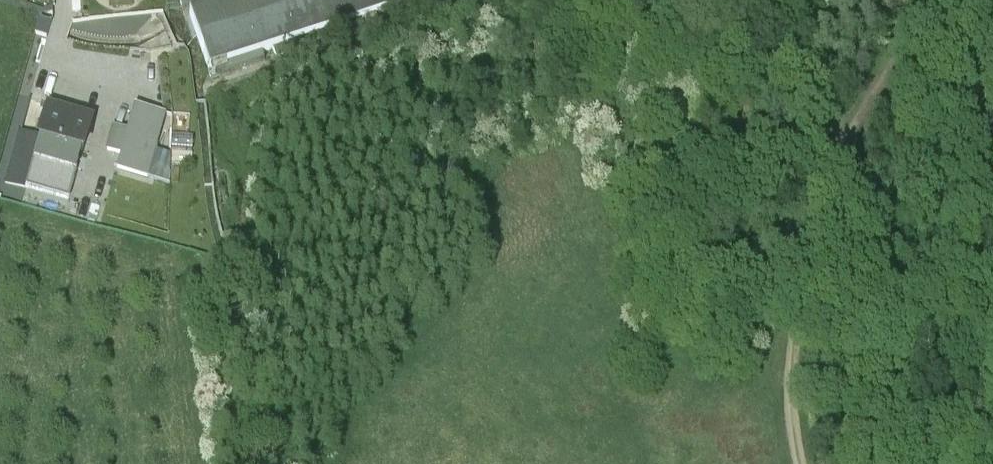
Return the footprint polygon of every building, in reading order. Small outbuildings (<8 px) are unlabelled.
[(80,0),(73,0),(73,13),(81,13),(80,0)] [(205,77),(398,9),(395,0),(178,0),(205,77)] [(45,42),(33,39),(29,56),(41,59),(45,42)] [(92,117),(34,103),(26,134),(23,133),(9,186),(70,202),(92,117)] [(165,115),(134,106),(127,132),(120,155),(116,170),(147,178),(154,152),(165,115)] [(120,155),(127,132),(113,128),(106,152),(120,155)] [(170,157),(154,152),(147,178),(170,186),(170,157)]
